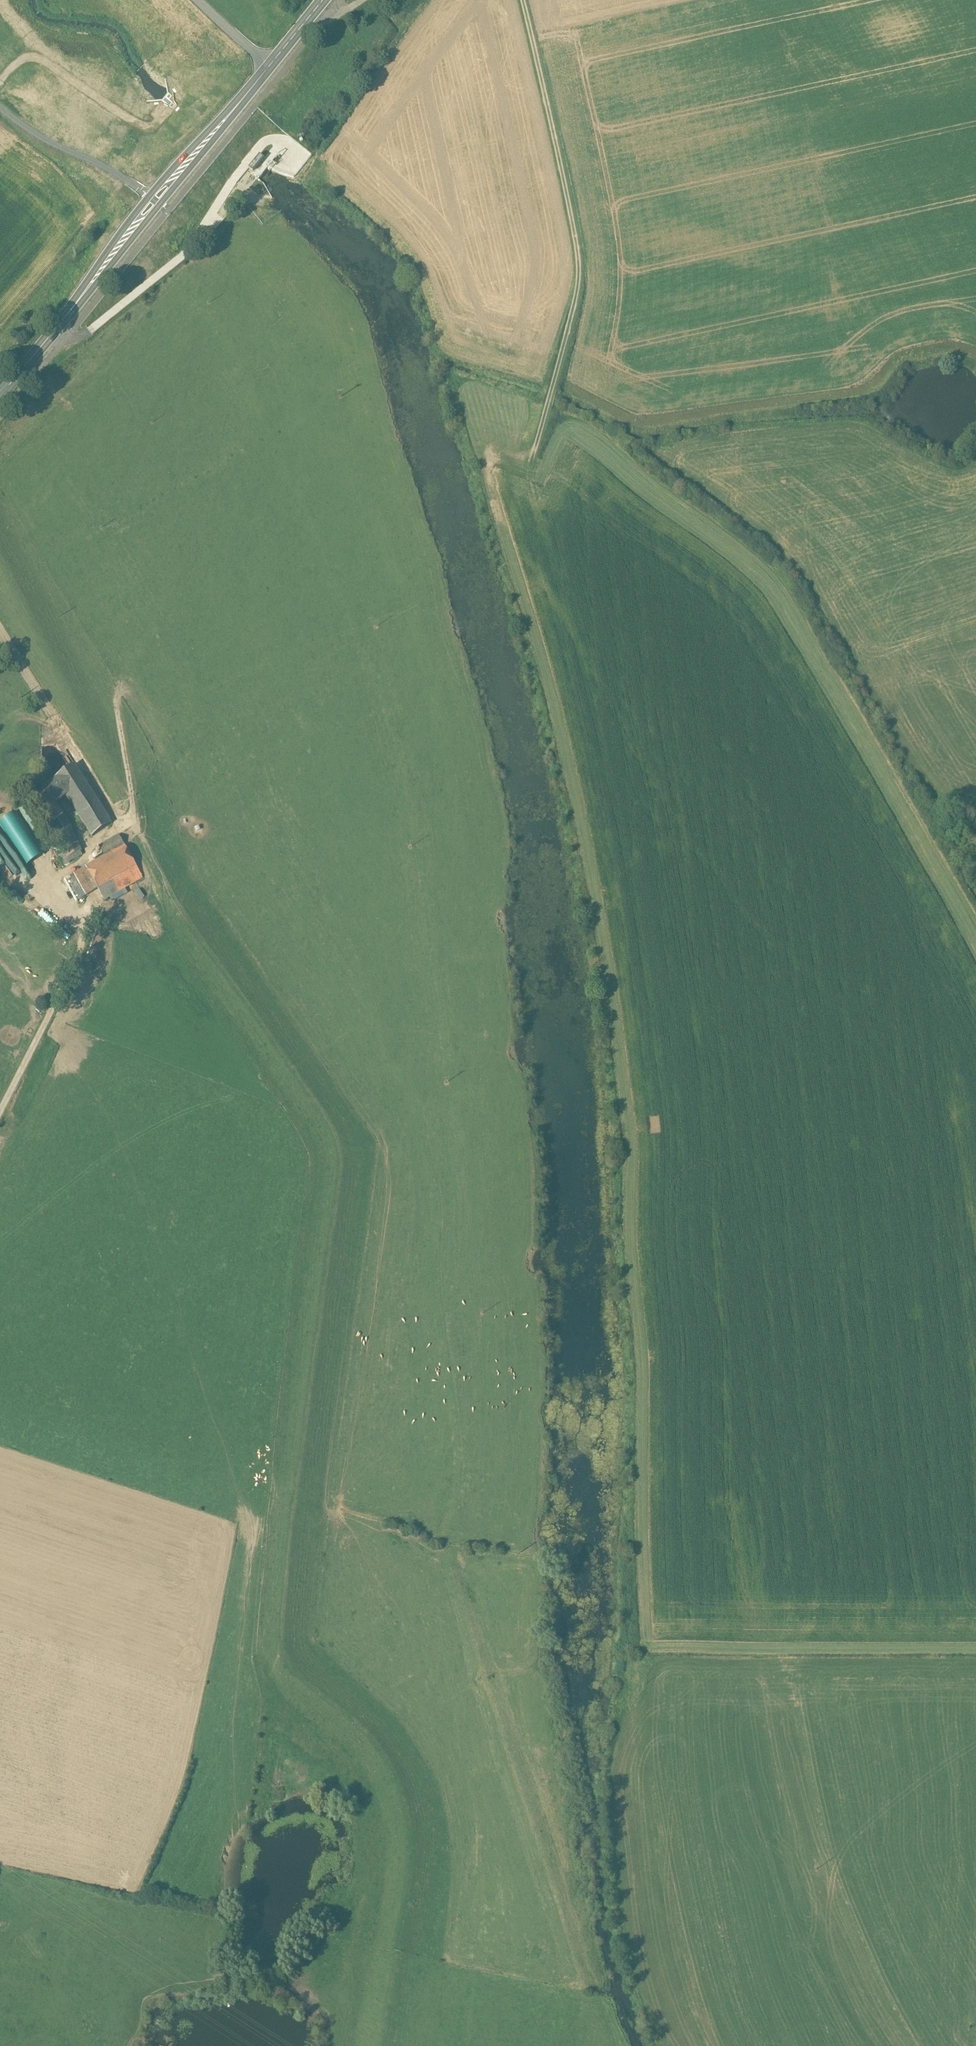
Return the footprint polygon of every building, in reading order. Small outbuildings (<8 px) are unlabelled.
[(262,159),(256,155),(247,167),(252,172),(262,159)] [(150,721),(156,717),(140,691),(134,695),(150,721)] [(152,726),(147,728),(153,745),(159,743),(152,726)] [(113,824),(74,764),(55,778),(66,796),(92,837),(113,824)] [(55,778),(41,788),(42,789),(30,797),(56,830),(68,821),(55,805),(66,796),(55,778)] [(68,821),(56,830),(55,832),(65,853),(67,859),(68,858),(82,851),(68,821)] [(143,878),(119,836),(99,847),(105,857),(86,868),(99,889),(104,900),(143,878)] [(65,853),(60,856),(64,865),(69,862),(68,858),(67,859),(65,853)] [(86,868),(66,879),(78,901),(99,889),(86,868)] [(48,1044),(42,1057),(50,1061),(56,1048),(48,1044)]
